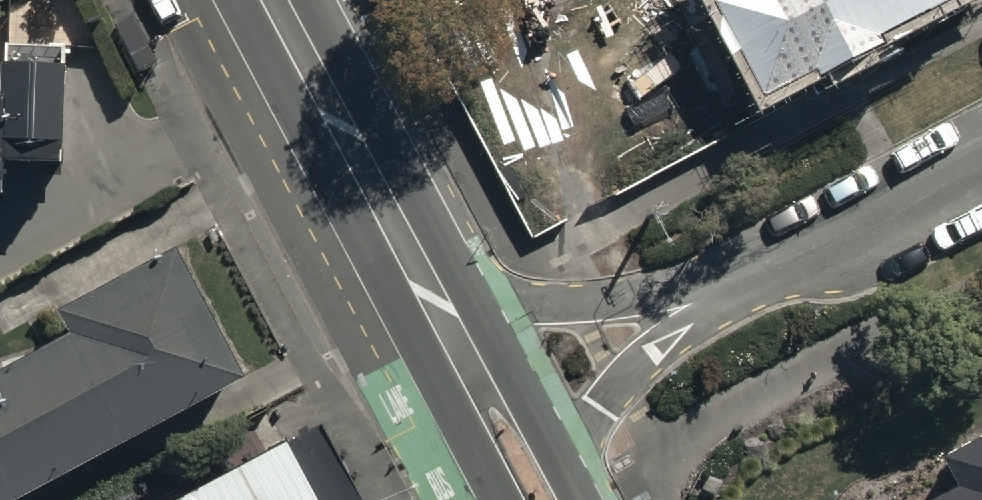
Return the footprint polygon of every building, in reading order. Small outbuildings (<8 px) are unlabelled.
[(682,24),(691,43),(685,46),(706,89),(713,86),(720,99),(813,54),(815,58),(879,27),(875,20),(917,0),(718,0),(720,5),(682,24)] [(59,160),(64,58),(2,54),(0,87),(0,157),(59,160)] [(0,358),(0,491),(240,366),(172,236),(57,296),(70,321),(0,358)] [(936,458),(954,494),(942,499),(981,499),(981,435),(936,458)] [(283,436),(161,499),(317,499),(283,436)]
